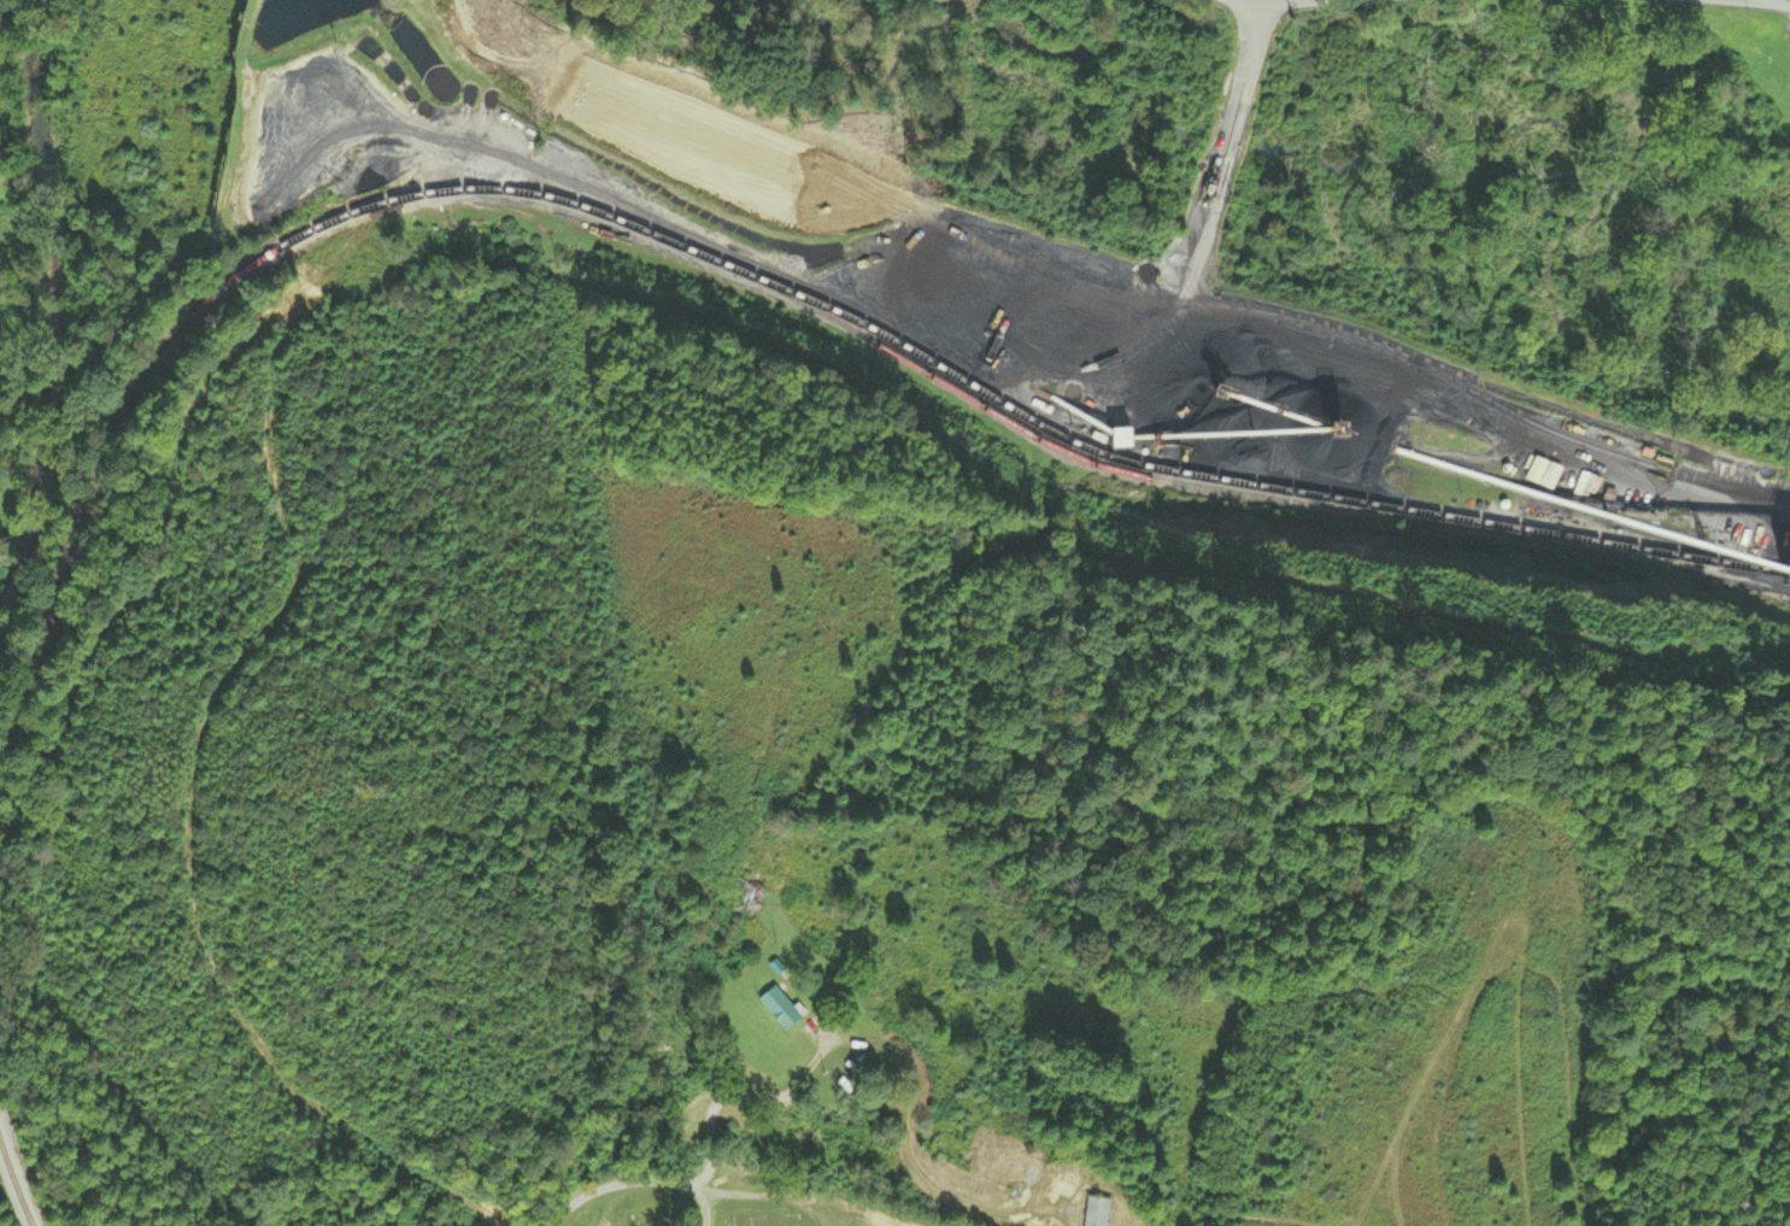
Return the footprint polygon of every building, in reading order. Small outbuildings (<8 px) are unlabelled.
[(1562,468),(1534,459),(1527,480),(1555,490),(1562,468)] [(716,893),(742,919),(767,894),(741,867),(716,893)] [(802,1017),(774,987),(757,1001),(785,1032),(802,1017)] [(1111,1201),(1087,1198),(1084,1225),(1108,1225),(1111,1201)]
